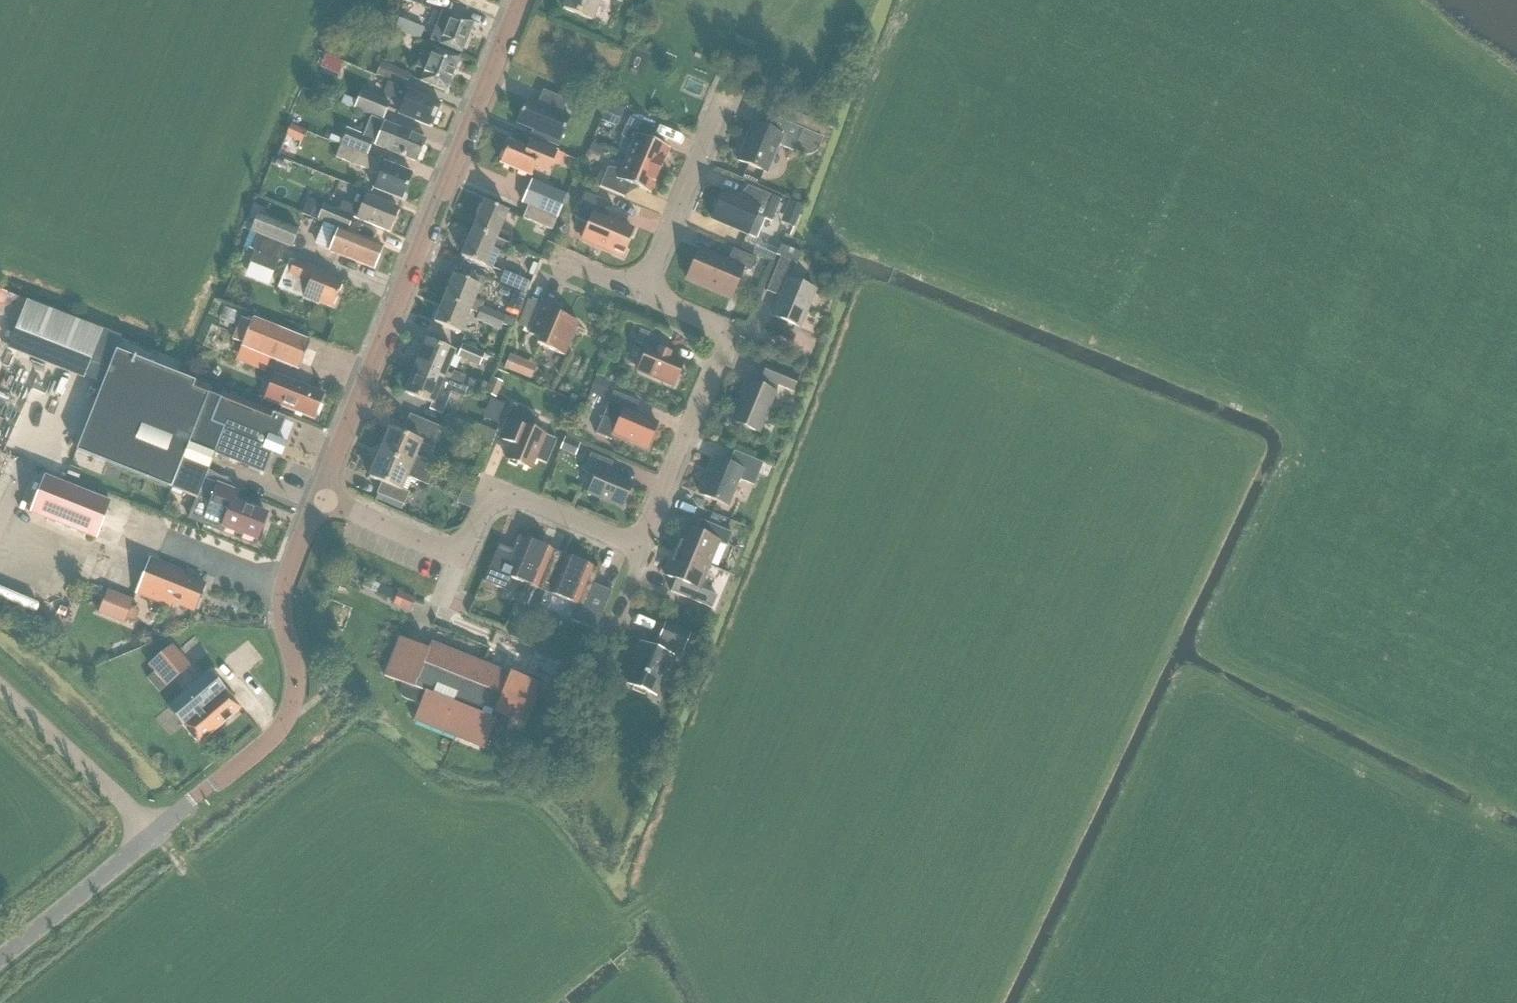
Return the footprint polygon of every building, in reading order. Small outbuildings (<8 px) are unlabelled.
[(592,21),(600,0),(567,0),(563,9),(592,21)] [(452,15),(442,11),(430,41),(440,45),(461,54),(473,23),(452,15)] [(424,29),(399,19),(395,30),(420,40),(424,29)] [(332,57),(335,49),(326,46),(323,54),(332,57)] [(416,68),(425,71),(420,82),(446,92),(459,58),(434,48),(431,57),(422,53),(416,68)] [(411,76),(381,63),(375,76),(405,89),(411,76)] [(391,98),(404,102),(399,115),(431,128),(441,104),(396,86),(391,98)] [(567,100),(543,90),(537,104),(525,99),(515,124),(536,133),(534,138),(557,147),(570,117),(562,113),(567,100)] [(382,120),(389,104),(383,101),(362,92),(355,109),(382,120)] [(358,101),(344,96),(341,103),(355,109),(358,101)] [(615,120),(620,108),(608,103),(603,116),(615,120)] [(299,108),(293,124),(312,131),(318,115),(299,108)] [(373,141),(370,139),(356,134),(361,120),(347,115),(342,129),(346,131),(341,145),(367,155),(373,141)] [(753,124),(737,161),(767,173),(778,145),(793,152),(803,156),(806,156),(808,156),(811,155),(814,154),(817,152),(818,151),(823,138),(769,116),(764,129),(753,124)] [(629,117),(621,136),(632,145),(626,157),(659,171),(669,150),(648,141),(654,128),(629,117)] [(289,126),(285,137),(302,143),(306,132),(289,126)] [(393,137),(380,132),(375,146),(417,163),(426,140),(396,128),(393,137)] [(535,168),(548,173),(557,152),(542,146),(529,141),(526,148),(509,141),(500,164),(531,177),(535,168)] [(356,166),(379,175),(373,189),(402,201),(412,175),(340,146),(336,158),(356,166)] [(289,175),(296,158),(280,151),(273,168),(289,175)] [(600,187),(624,198),(630,184),(650,193),(659,171),(626,157),(621,170),(608,168),(600,187)] [(567,196),(532,181),(523,204),(557,219),(567,196)] [(771,222),(781,200),(755,189),(748,187),(755,190),(750,202),(724,191),(712,220),(747,235),(756,215),(771,222)] [(575,219),(589,224),(582,240),(621,256),(632,230),(607,220),(613,205),(586,193),(575,219)] [(353,218),(357,219),(389,233),(398,209),(366,196),(361,210),(342,202),(338,211),(324,204),(317,221),(338,229),(347,233),(353,218)] [(513,236),(499,231),(507,212),(484,202),(472,230),(509,245),(513,236)] [(790,202),(786,213),(798,218),(803,207),(790,202)] [(557,219),(528,207),(523,219),(551,231),(557,219)] [(290,247),(297,231),(256,214),(249,231),(290,247)] [(338,229),(328,252),(373,270),(383,247),(347,233),(338,229)] [(461,257),(484,267),(485,266),(492,270),(499,252),(505,254),(509,245),(472,230),(461,257)] [(282,263),(288,247),(249,232),(244,245),(252,250),(252,251),(254,252),(250,264),(274,273),(278,261),(282,263)] [(815,291),(790,280),(801,254),(781,245),(776,256),(780,257),(766,292),(767,292),(769,286),(782,291),(772,316),(800,328),(815,291)] [(700,250),(687,280),(730,298),(743,269),(750,272),(756,259),(733,250),(728,262),(700,250)] [(315,269),(307,265),(306,267),(290,260),(278,289),(319,305),(319,303),(332,309),(343,284),(330,278),(331,275),(315,268),(315,269)] [(530,284),(505,273),(500,284),(526,295),(530,284)] [(480,287),(453,276),(443,301),(470,311),(478,314),(502,324),(505,317),(482,308),(483,303),(474,300),(480,287)] [(231,327),(241,307),(225,300),(215,320),(231,327)] [(460,334),(470,311),(443,301),(434,322),(460,334)] [(539,339),(537,345),(565,356),(579,323),(554,313),(556,307),(542,301),(528,334),(539,339)] [(103,331),(26,302),(9,347),(85,376),(103,331)] [(478,314),(475,321),(499,330),(502,324),(478,314)] [(251,322),(242,318),(233,340),(242,344),(235,361),(265,373),(271,359),(299,370),(310,342),(252,319),(251,322)] [(317,332),(330,336),(333,324),(320,321),(317,332)] [(684,362),(670,356),(671,354),(658,349),(662,339),(640,330),(635,342),(647,347),(637,371),(674,387),(684,362)] [(487,347),(469,339),(466,346),(484,354),(487,347)] [(452,376),(445,373),(454,353),(426,341),(415,367),(461,387),(465,377),(453,372),(452,376)] [(462,345),(457,358),(478,367),(484,354),(466,346),(462,345)] [(214,456),(257,473),(262,475),(284,419),(223,394),(116,351),(76,452),(195,499),(204,479),(214,456)] [(530,379),(535,365),(510,355),(504,369),(530,379)] [(769,383),(766,390),(745,381),(739,396),(741,397),(731,421),(759,433),(776,394),(774,393),(777,386),(792,392),(799,375),(768,363),(760,380),(769,383)] [(404,393),(431,404),(429,410),(442,415),(451,393),(458,396),(461,387),(415,367),(404,393)] [(314,420),(324,394),(273,374),(263,400),(314,420)] [(595,377),(589,394),(603,399),(609,383),(595,377)] [(492,379),(485,394),(495,398),(502,383),(492,379)] [(596,434),(612,441),(614,435),(647,449),(658,425),(635,415),(640,403),(614,392),(596,434)] [(570,404),(566,404),(564,406),(563,409),(566,417),(568,418),(571,418),(574,416),(575,413),(572,406),(570,404)] [(503,431),(516,436),(506,460),(531,470),(535,460),(546,465),(556,440),(530,429),(536,414),(514,405),(503,431)] [(402,435),(389,430),(379,454),(432,476),(436,465),(415,457),(421,444),(432,448),(440,428),(410,416),(406,423),(402,435)] [(441,428),(482,445),(488,429),(474,424),(473,427),(446,416),(441,428)] [(574,456),(579,444),(565,438),(560,450),(574,456)] [(700,495),(728,507),(739,480),(754,486),(762,468),(763,465),(763,464),(734,452),(729,465),(713,458),(705,479),(706,480),(700,495)] [(409,493),(401,490),(407,477),(428,486),(432,476),(379,454),(369,478),(382,483),(377,495),(404,506),(409,493)] [(583,472),(595,477),(588,494),(622,508),(633,484),(609,474),(613,463),(591,454),(583,472)] [(772,469),(763,465),(762,468),(759,475),(768,479),(772,469)] [(111,503),(44,476),(29,514),(96,540),(111,503)] [(234,503),(238,493),(204,479),(195,499),(209,504),(205,514),(207,518),(223,524),(222,528),(257,541),(267,515),(234,503)] [(473,494),(463,490),(457,503),(470,509),(474,498),(473,494)] [(719,543),(727,546),(733,534),(700,520),(695,532),(684,528),(675,552),(710,566),(719,543)] [(519,536),(513,551),(499,545),(484,582),(506,591),(511,578),(523,583),(539,545),(519,536)] [(543,592),(559,553),(539,545),(523,583),(543,592)] [(710,566),(675,552),(665,576),(676,580),(671,592),(722,614),(728,601),(700,589),(710,566)] [(594,584),(600,570),(559,553),(543,592),(575,605),(569,619),(595,630),(611,592),(594,584)] [(136,594),(172,608),(173,604),(194,612),(205,585),(184,577),(185,573),(150,559),(136,594)] [(33,601),(36,590),(28,587),(24,598),(33,601)] [(134,622),(138,611),(130,608),(133,600),(107,590),(98,614),(124,624),(126,619),(134,622)] [(416,599),(398,592),(393,605),(411,612),(416,599)] [(673,657),(668,655),(672,645),(684,650),(690,634),(665,624),(659,640),(662,641),(658,650),(641,643),(625,683),(655,695),(666,669),(668,670),(673,657)] [(512,628),(509,636),(522,641),(525,632),(512,628)] [(405,699),(419,705),(413,721),(414,721),(483,748),(482,749),(483,749),(488,738),(490,739),(492,740),(494,740),(495,740),(498,739),(499,739),(501,737),(503,736),(504,734),(510,720),(523,725),(539,684),(510,672),(508,677),(497,673),(498,670),(497,669),(496,672),(467,661),(469,658),(442,647),(439,653),(400,638),(399,639),(400,639),(385,675),(384,677),(401,683),(400,685),(400,687),(399,688),(399,690),(399,691),(400,692),(400,694),(401,695),(402,697),(403,698),(405,699)] [(240,679),(254,667),(264,658),(249,640),(225,661),(240,679)] [(149,666),(167,687),(191,667),(173,646),(149,666)] [(210,673),(187,692),(168,708),(199,745),(240,709),(210,673)]
